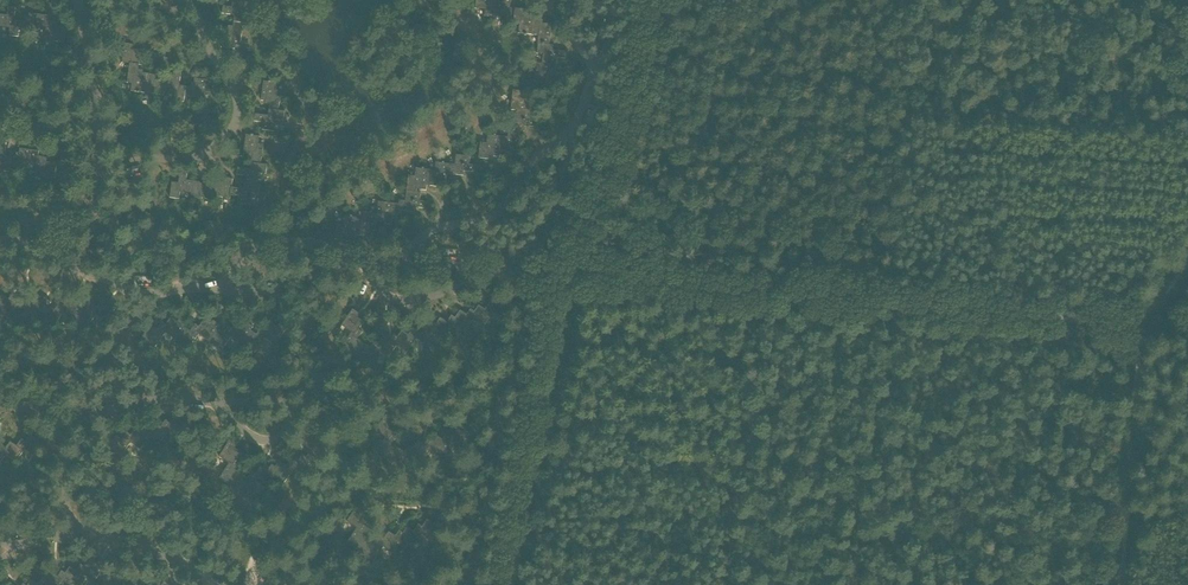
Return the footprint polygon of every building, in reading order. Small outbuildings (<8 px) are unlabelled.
[(494,15),(496,2),(491,2),(491,0),(476,0),(475,8),(485,9),(484,16),(494,17),(494,15)] [(496,2),(494,15),(504,16),(503,23),(513,24),(515,9),(510,9),(511,0),(504,0),(503,3),(496,2)] [(0,15),(0,18),(0,27),(10,28),(9,36),(19,37),(19,31),(21,21),(14,20),(16,8),(8,7),(7,15),(0,15)] [(531,35),(533,20),(533,14),(524,13),(524,10),(515,9),(513,24),(520,25),(519,34),(524,34),(524,35),(526,35),(526,34),(531,35)] [(48,21),(49,16),(29,13),(29,18),(25,17),(24,22),(21,21),(19,31),(39,34),(39,29),(46,30),(48,21)] [(542,21),(533,20),(531,35),(538,36),(537,44),(549,45),(551,25),(542,24),(542,21)] [(57,22),(48,21),(46,30),(45,40),(65,43),(67,27),(60,26),(60,27),(56,27),(57,22)] [(144,50),(137,49),(137,50),(134,49),(135,45),(125,43),(122,63),(130,64),(139,65),(142,65),(144,50)] [(544,55),(543,64),(555,65),(556,58),(564,59),(565,52),(552,50),(552,45),(549,45),(537,44),(536,54),(544,55)] [(139,69),(139,65),(130,64),(127,83),(133,84),(133,91),(131,90),(131,91),(137,92),(137,93),(140,93),(140,92),(145,93),(147,74),(143,73),(143,70),(139,69)] [(173,81),(166,80),(164,92),(175,94),(174,101),(184,102),(185,96),(186,87),(180,86),(181,73),(174,72),(173,81)] [(164,96),(164,92),(166,80),(159,79),(159,80),(156,80),(157,75),(147,74),(145,93),(164,96)] [(284,112),(278,111),(268,109),(268,113),(260,111),(259,115),(255,114),(254,122),(263,123),(262,130),(274,132),(276,120),(283,121),(284,112)] [(251,159),(251,163),(260,164),(263,145),(258,144),(259,137),(252,136),(253,135),(250,134),(250,135),(245,135),(243,154),(247,155),(247,158),(251,159)] [(498,157),(498,152),(500,137),(495,136),(495,135),(493,135),(493,136),(488,135),(487,144),(479,143),(477,158),(487,160),(488,156),(498,157)] [(1,164),(0,169),(0,171),(9,172),(10,166),(11,157),(5,156),(7,143),(0,142),(0,164),(1,164)] [(30,164),(37,165),(38,157),(39,157),(39,151),(20,149),(19,153),(16,153),(15,157),(11,157),(10,166),(29,169),(30,164)] [(449,163),(448,174),(463,176),(464,171),(477,172),(478,165),(470,164),(471,156),(456,154),(455,164),(449,163)] [(43,157),(39,157),(38,157),(37,165),(35,176),(55,178),(57,162),(50,162),(50,163),(45,162),(46,158),(43,157)] [(447,184),(448,174),(449,163),(445,163),(445,162),(443,162),(437,162),(436,171),(429,170),(427,186),(437,187),(437,183),(447,184)] [(245,176),(244,183),(256,184),(258,173),(265,174),(266,165),(260,164),(251,163),(250,166),(242,165),(241,168),(237,167),(236,175),(245,176)] [(427,190),(427,186),(429,170),(424,169),(425,168),(422,168),(422,169),(417,168),(416,177),(408,176),(406,191),(408,191),(417,193),(417,192),(417,189),(427,190)] [(191,193),(192,181),(186,180),(187,171),(179,170),(178,183),(171,182),(169,198),(179,199),(180,192),(191,193)] [(210,200),(210,196),(213,180),(203,179),(202,183),(199,183),(199,182),(192,181),(191,193),(190,197),(210,200)] [(399,200),(399,204),(398,210),(414,212),(415,207),(428,209),(429,202),(420,201),(421,192),(417,192),(417,193),(408,191),(407,201),(399,200)] [(397,219),(398,210),(399,204),(378,201),(377,213),(376,221),(385,222),(385,224),(393,225),(393,218),(397,219)] [(375,234),(376,221),(377,213),(372,213),(373,212),(370,212),(365,212),(364,220),(357,220),(355,235),(365,236),(365,233),(375,234)] [(355,238),(355,235),(357,220),(357,218),(352,217),(350,216),(350,217),(345,216),(344,225),(336,224),(335,239),(345,240),(345,237),(355,238)] [(7,318),(16,304),(18,301),(11,296),(9,300),(3,296),(0,300),(0,313),(7,318)] [(28,300),(26,304),(30,307),(28,309),(31,311),(30,312),(40,319),(49,306),(52,302),(45,297),(42,301),(36,296),(31,303),(28,300)] [(60,303),(58,305),(63,308),(61,310),(64,312),(63,313),(73,320),(82,307),(85,304),(78,299),(75,302),(69,298),(64,305),(60,303)] [(490,302),(488,305),(493,308),(491,310),(494,312),(493,313),(503,320),(515,303),(508,299),(506,302),(499,298),(494,305),(490,302)] [(93,304),(92,306),(96,309),(94,312),(97,314),(96,315),(107,322),(118,306),(111,301),(109,304),(102,300),(97,307),(93,304)] [(22,308),(16,304),(7,318),(20,327),(30,312),(31,311),(28,309),(30,307),(26,304),(22,308)] [(53,328),(63,313),(64,312),(61,310),(63,308),(58,305),(55,310),(49,306),(40,319),(53,328)] [(479,305),(475,311),(475,312),(471,318),(474,320),(473,321),(483,328),(493,313),(494,312),(491,310),(493,308),(488,305),(485,310),(479,305)] [(86,329),(96,315),(97,314),(94,312),(96,309),(92,306),(88,311),(82,307),(73,320),(86,329)] [(465,333),(473,321),(474,320),(471,318),(475,312),(475,311),(471,309),(466,317),(460,313),(456,318),(452,315),(450,318),(454,321),(452,323),(455,325),(455,326),(465,333)] [(351,332),(341,347),(355,356),(363,344),(356,340),(362,331),(358,329),(362,322),(356,318),(358,314),(351,310),(341,325),(351,332)] [(165,332),(175,339),(184,326),(185,327),(187,323),(181,319),(178,322),(171,317),(166,325),(163,322),(158,329),(151,325),(142,338),(155,347),(165,332)] [(445,341),(455,326),(455,325),(452,323),(454,321),(450,318),(446,323),(440,319),(436,325),(432,331),(435,333),(434,334),(445,341)] [(198,334),(208,341),(218,328),(218,329),(220,325),(214,320),(211,324),(205,319),(199,327),(196,324),(194,326),(198,329),(196,331),(199,333),(198,334)] [(232,336),(242,343),(251,330),(254,327),(247,322),(244,325),(238,321),(233,328),(229,326),(227,328),(231,331),(230,333),(232,335),(232,336)] [(286,329),(280,324),(277,327),(271,323),(265,330),(262,328),(257,335),(251,330),(242,343),(255,352),(265,338),(275,345),(286,329)] [(188,349),(198,334),(199,333),(196,331),(198,329),(194,326),(191,331),(185,327),(184,326),(175,339),(188,349)] [(221,350),(232,336),(232,335),(230,333),(231,331),(227,328),(224,333),(218,329),(218,328),(208,341),(221,350)] [(388,359),(396,347),(396,346),(393,344),(398,337),(393,335),(389,341),(383,336),(379,343),(375,340),(369,348),(363,344),(355,356),(368,365),(377,352),(388,359)] [(151,429),(149,431),(147,433),(150,435),(149,436),(159,443),(169,429),(179,436),(190,420),(183,415),(181,418),(175,414),(171,420),(167,418),(161,426),(155,422),(151,429)] [(451,443),(461,450),(472,433),(465,428),(463,432),(456,427),(452,434),(448,431),(446,435),(450,437),(449,440),(452,442),(451,443)] [(450,437),(446,435),(443,440),(437,436),(433,441),(428,448),(431,450),(431,451),(441,458),(451,443),(452,442),(449,440),(450,437)] [(219,479),(232,488),(241,474),(235,470),(240,462),(236,459),(240,453),(234,449),(236,445),(229,441),(218,457),(228,464),(219,479)] [(64,583),(64,582),(61,580),(66,574),(62,571),(58,577),(52,573),(47,579),(43,576),(38,584),(32,581),(29,584),(62,584),(64,583)]
